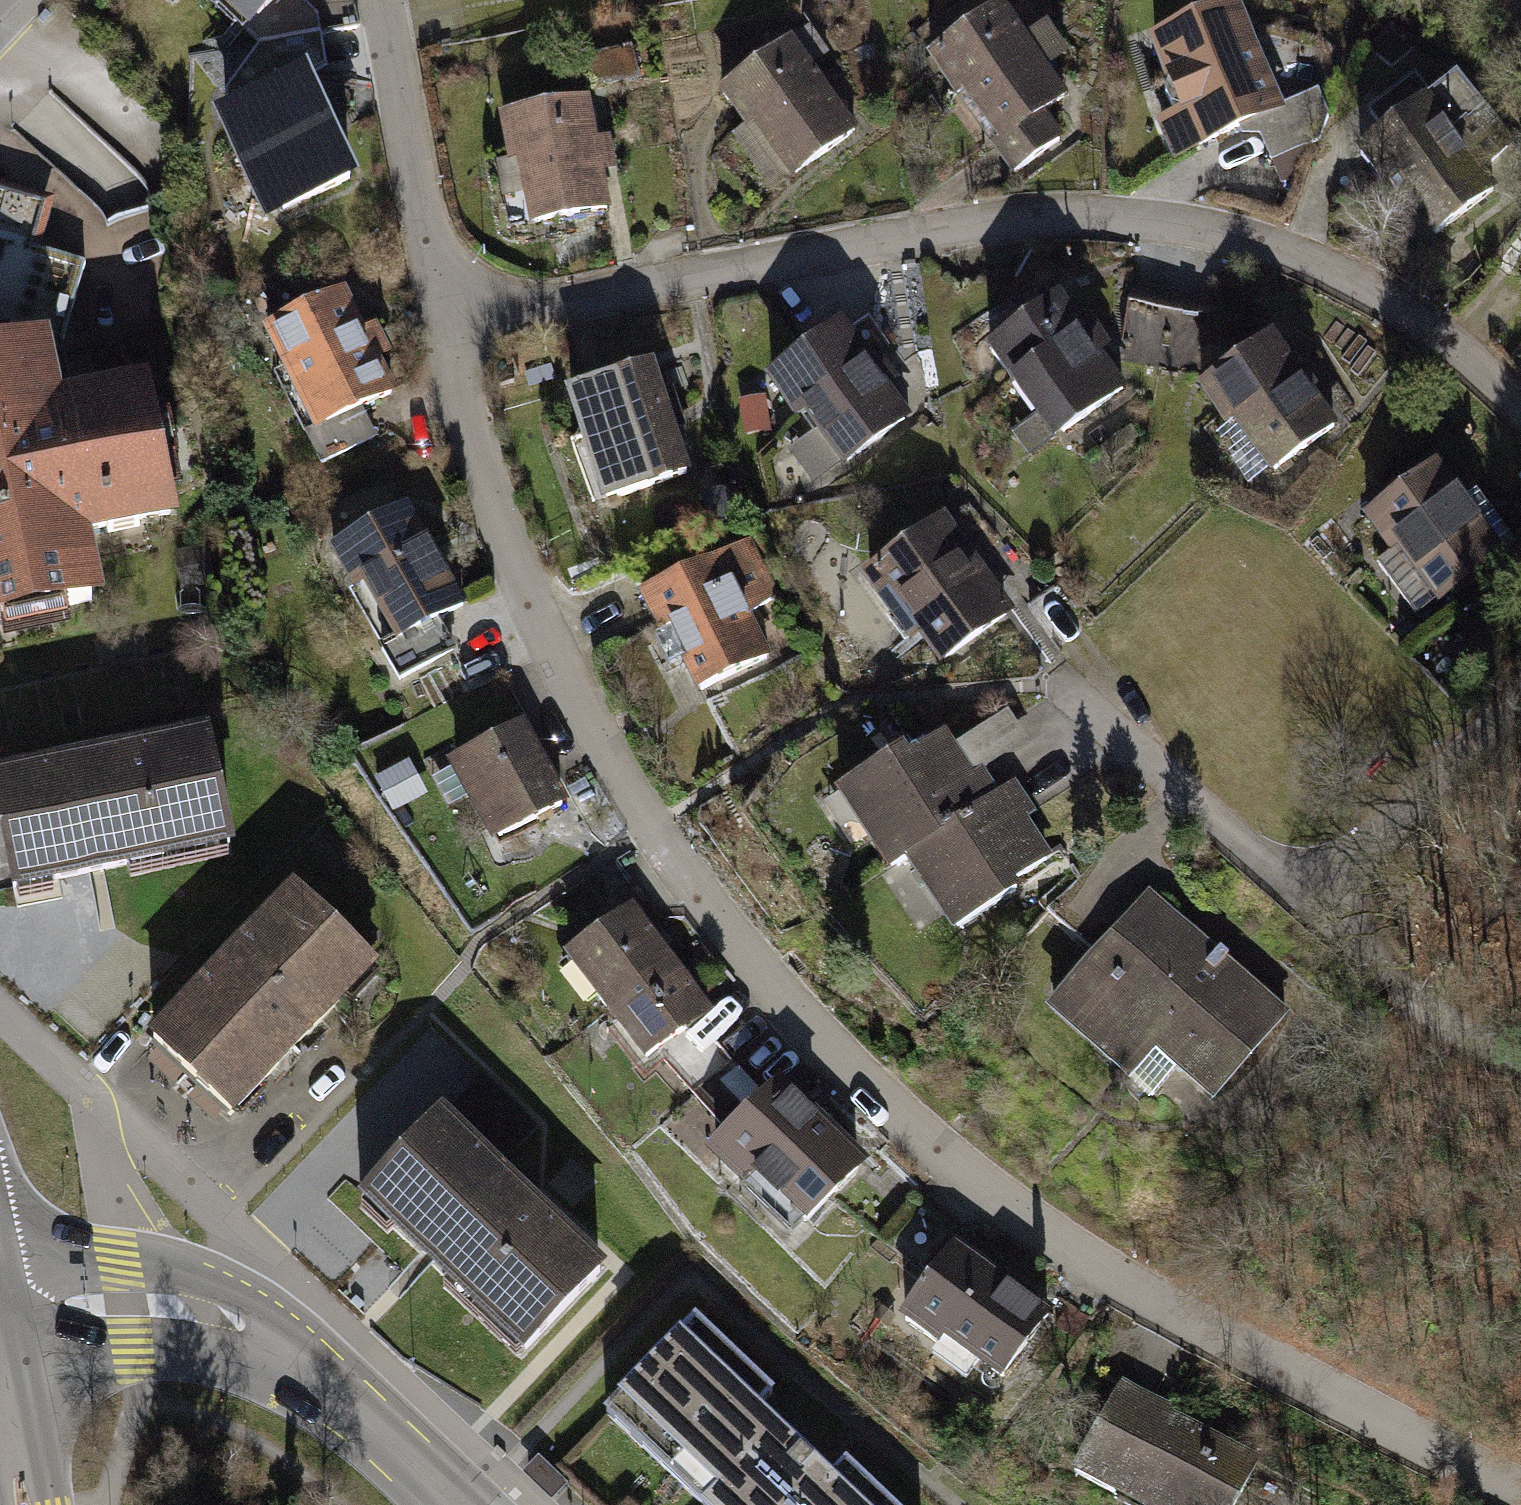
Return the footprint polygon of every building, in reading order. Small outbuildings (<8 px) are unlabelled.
[(212,67),(276,0),(142,0),(212,67)] [(1002,3),(929,56),(997,150),(1047,114),(1070,97),(1049,69),(1070,54),(1048,23),(1028,38),(1002,3)] [(1235,4),(1145,42),(1173,110),(1153,119),(1170,158),(1253,123),(1280,112),(1235,4)] [(812,28),(720,91),(746,130),(733,139),(770,194),(858,133),(813,67),(830,55),(812,28)] [(293,83),(211,124),(264,227),(345,185),(293,83)] [(587,96),(500,115),(510,161),(495,165),(502,201),(524,196),(531,226),(611,209),(604,173),(614,170),(607,138),(596,140),(587,96)] [(1280,112),(1253,123),(1269,162),(1334,135),(1318,96),(1280,112)] [(1426,104),(1362,151),(1428,242),(1492,195),(1477,175),(1508,152),(1482,116),(1451,139),(1426,104)] [(1047,114),(997,150),(1014,172),(1064,136),(1047,114)] [(65,327),(83,263),(32,248),(46,198),(0,185),(0,339),(65,327)] [(1129,355),(1205,364),(1212,303),(1137,294),(1129,355)] [(1040,299),(954,354),(1028,470),(1114,416),(1040,299)] [(351,301),(248,342),(295,459),(397,419),(351,301)] [(97,619),(85,553),(177,537),(151,391),(61,408),(47,331),(0,340),(0,636),(97,619)] [(838,334),(744,406),(810,491),(903,419),(838,334)] [(1245,344),(1164,396),(1240,513),(1321,461),(1245,344)] [(665,375),(552,415),(591,524),(704,484),(665,375)] [(1410,476),(1323,540),(1401,646),(1488,581),(1410,476)] [(392,512),(306,568),(383,682),(468,625),(392,512)] [(952,513),(854,584),(905,653),(920,642),(938,667),(1020,608),(952,513)] [(735,544),(614,609),(674,721),(796,655),(735,544)] [(960,745),(980,776),(1029,741),(1009,710),(960,745)] [(502,729),(421,777),(473,865),(554,817),(502,729)] [(908,752),(838,799),(888,872),(899,864),(996,799),(980,776),(960,745),(951,733),(912,759),(908,752)] [(225,857),(197,741),(0,788),(0,912),(225,857)] [(899,864),(951,940),(1026,889),(1021,882),(1053,860),(1027,823),(1038,816),(1016,783),(996,799),(899,864)] [(288,887),(146,1037),(238,1123),(380,973),(288,887)] [(1130,902),(1014,1031),(1092,1100),(1124,1064),(1185,1119),(1268,1026),(1130,902)] [(558,966),(610,1034),(684,979),(632,911),(558,966)] [(715,1019),(684,979),(610,1034),(641,1075),(661,1060),(694,1094),(733,1062),(706,1026),(715,1019)] [(733,1062),(694,1094),(723,1125),(745,1126),(767,1100),(733,1062)] [(867,1167),(781,1086),(767,1100),(745,1126),(710,1161),(796,1242),(867,1167)] [(443,1103),(337,1214),(502,1371),(608,1261),(443,1103)] [(941,1249),(878,1345),(979,1411),(1043,1316),(941,1249)] [(666,1341),(603,1408),(702,1499),(696,1504),(842,1504),(666,1341)] [(1055,1488),(1090,1504),(1229,1504),(1246,1468),(1098,1398),(1055,1488)]
